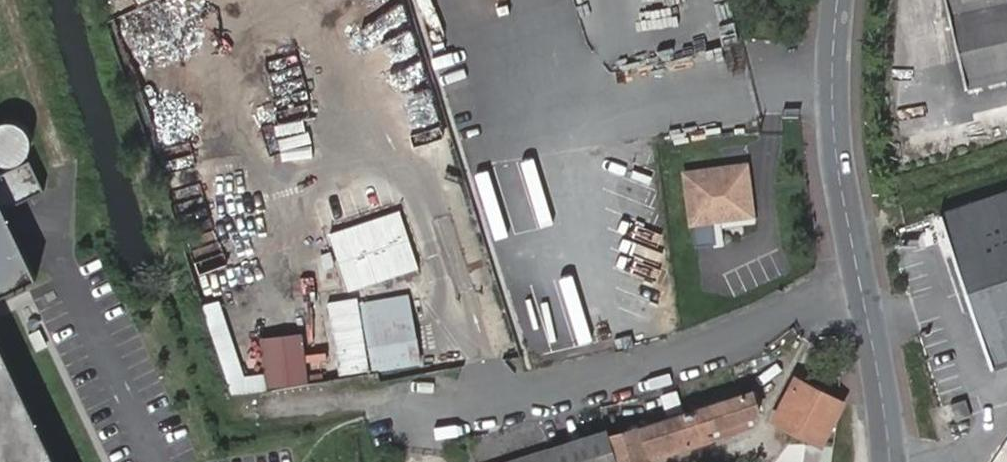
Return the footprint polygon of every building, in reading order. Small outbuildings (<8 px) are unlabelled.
[(1006,78),(1006,0),(944,0),(965,87),(1006,78)] [(36,275),(3,207),(43,188),(28,158),(22,160),(21,157),(26,151),(28,143),(28,135),(26,131),(24,127),(17,122),(9,119),(5,119),(0,120),(0,292),(36,275)] [(688,223),(748,216),(742,169),(681,177),(688,223)] [(938,215),(989,366),(1006,360),(1006,192),(938,215)] [(736,226),(711,230),(714,255),(740,252),(736,226)] [(367,246),(377,284),(421,273),(411,235),(367,246)] [(409,295),(360,303),(372,372),(422,363),(409,295)] [(263,336),(271,388),(313,381),(305,329),(263,336)] [(0,344),(0,461),(56,461),(0,344)] [(777,419),(818,440),(840,402),(797,380),(777,419)] [(505,461),(638,461),(711,440),(708,429),(758,414),(752,391),(612,434),(610,428),(505,461)] [(948,405),(953,422),(970,416),(964,399),(948,405)] [(758,414),(708,429),(711,440),(752,427),(758,414)] [(837,446),(808,440),(804,461),(833,461),(837,446)]
